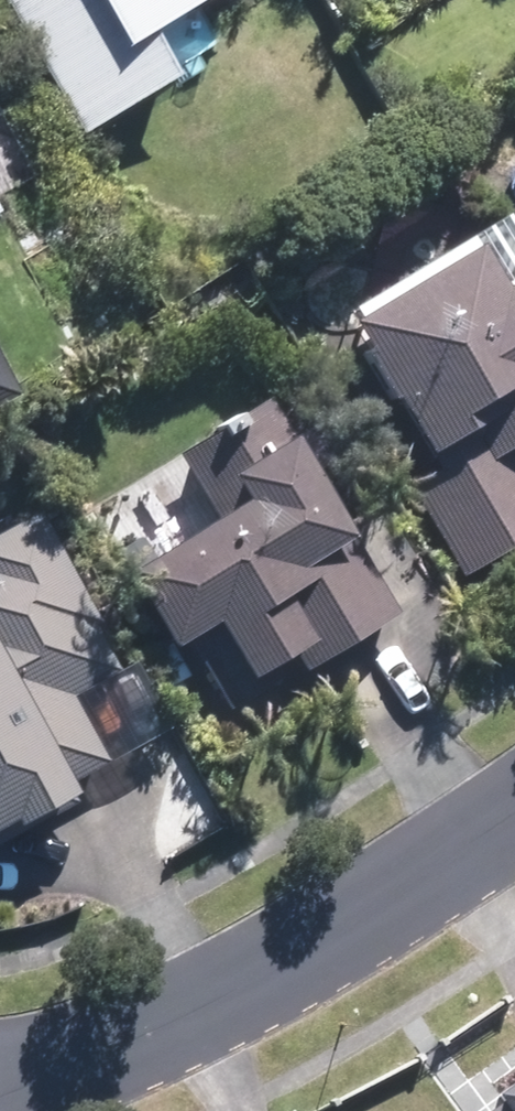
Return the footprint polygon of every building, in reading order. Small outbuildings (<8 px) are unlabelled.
[(8,3),(87,138),(182,81),(158,41),(224,0),(13,0),(8,3)] [(489,253),(358,328),(370,350),(366,351),(401,409),(405,406),(438,460),(455,451),(461,462),(415,491),(467,578),(514,549),(514,294),(513,295),(489,253)] [(25,396),(0,349),(0,409),(25,396)] [(300,447),(274,402),(181,459),(223,527),(136,581),(181,655),(193,649),(233,713),(287,680),(283,673),(302,660),(311,673),(404,616),(360,544),(362,544),(303,447),(300,447)] [(21,828),(26,836),(87,802),(77,785),(114,765),(77,699),(124,673),(98,627),(103,624),(42,515),(0,537),(0,840),(21,828)] [(502,1081),(510,1093),(484,1110),(514,1110),(514,1072),(502,1081)]
